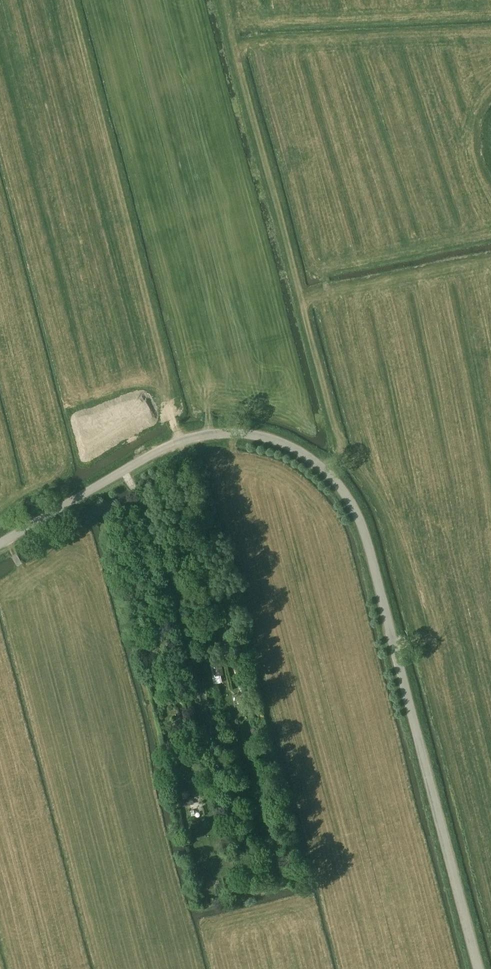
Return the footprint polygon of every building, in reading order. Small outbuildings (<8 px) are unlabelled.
[(220,657),(206,660),(207,663),(209,662),(212,678),(213,677),(219,676),(224,675),(220,657)]
